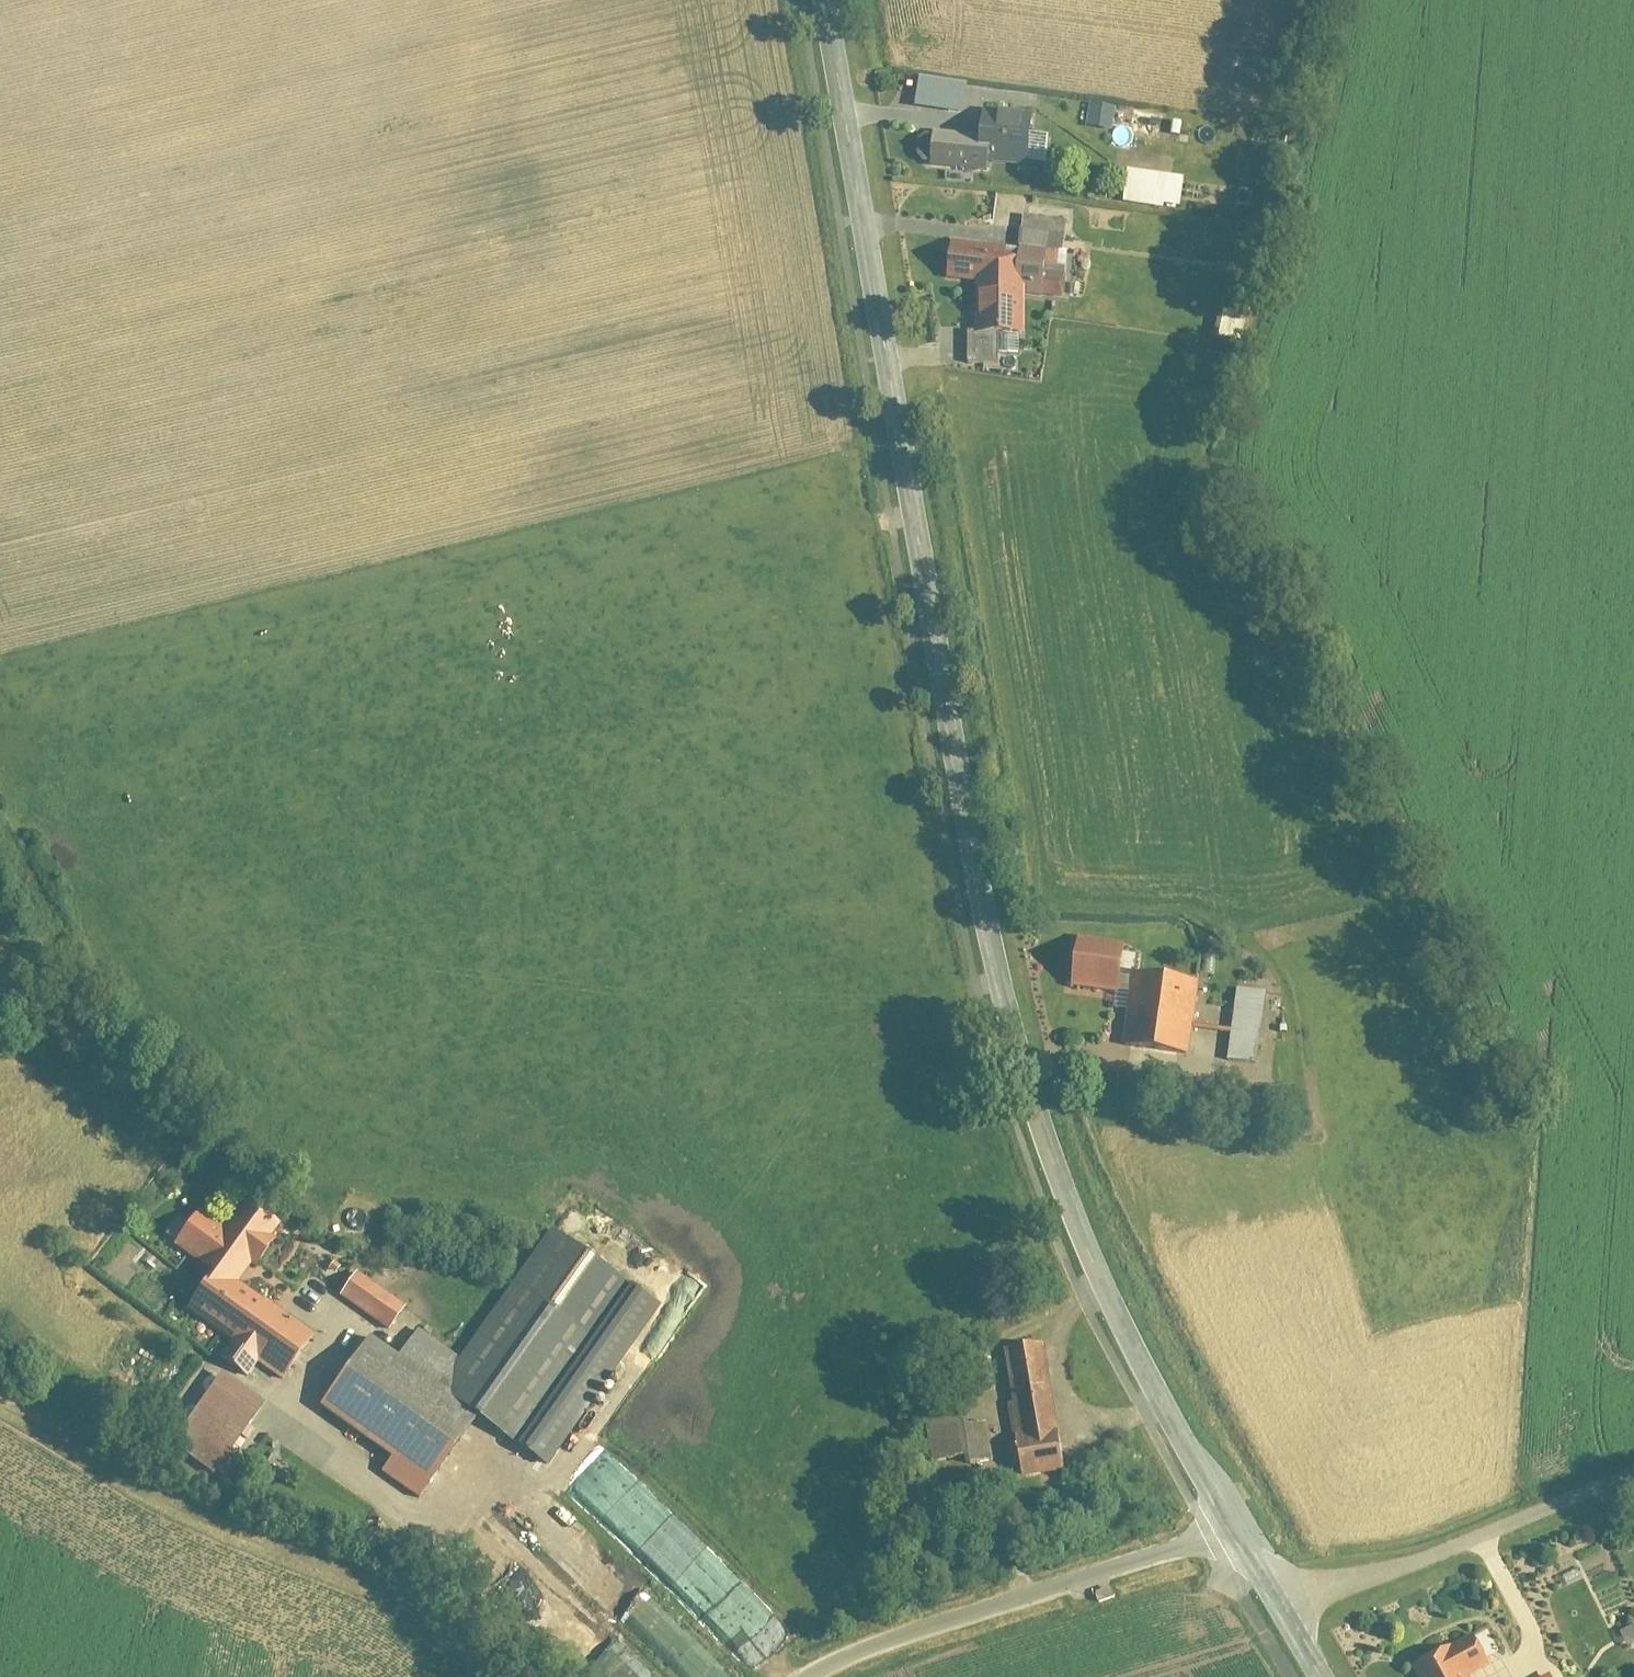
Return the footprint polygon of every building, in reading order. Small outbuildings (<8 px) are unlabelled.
[(1091,134),(1112,137),(1115,115),(1094,112),(1091,134)] [(979,134),(919,129),(916,165),(982,171),(984,152),(1021,155),(1024,119),(981,115),(979,134)] [(1047,213),(1051,174),(1021,171),(1019,191),(995,189),(993,208),(1047,213)] [(1127,187),(1125,203),(1150,207),(1152,190),(1127,187)] [(952,278),(977,280),(980,342),(1030,339),(1028,289),(1050,291),(1054,240),(1024,238),(1023,255),(955,249),(952,278)] [(1120,947),(1062,944),(1060,988),(1116,990),(1114,1042),(1188,1045),(1191,981),(1119,978),(1120,947)] [(1280,1008),(1243,1004),(1237,1064),(1274,1067),(1280,1008)] [(258,1364),(274,1375),(307,1330),(241,1283),(282,1226),(245,1200),(223,1232),(202,1218),(179,1250),(207,1270),(182,1305),(223,1335),(176,1400),(214,1427),(258,1364)] [(481,1414),(555,1465),(661,1315),(548,1236),(458,1362),(424,1338),(404,1366),(374,1345),(328,1410),(432,1484),(481,1414)] [(345,1275),(331,1296),(378,1329),(392,1308),(345,1275)] [(1050,1417),(1038,1346),(1003,1351),(1014,1423),(1050,1417)] [(315,1449),(247,1413),(232,1442),(299,1478),(315,1449)] [(990,1428),(973,1431),(970,1413),(922,1421),(930,1468),(972,1462),(973,1469),(996,1466),(990,1428)] [(1058,1470),(1050,1417),(1014,1423),(1023,1475),(1058,1470)] [(1627,1651),(1633,1648),(1633,1634),(1622,1638),(1627,1651)] [(1419,1676),(1501,1676),(1479,1636),(1415,1670),(1419,1676)]
